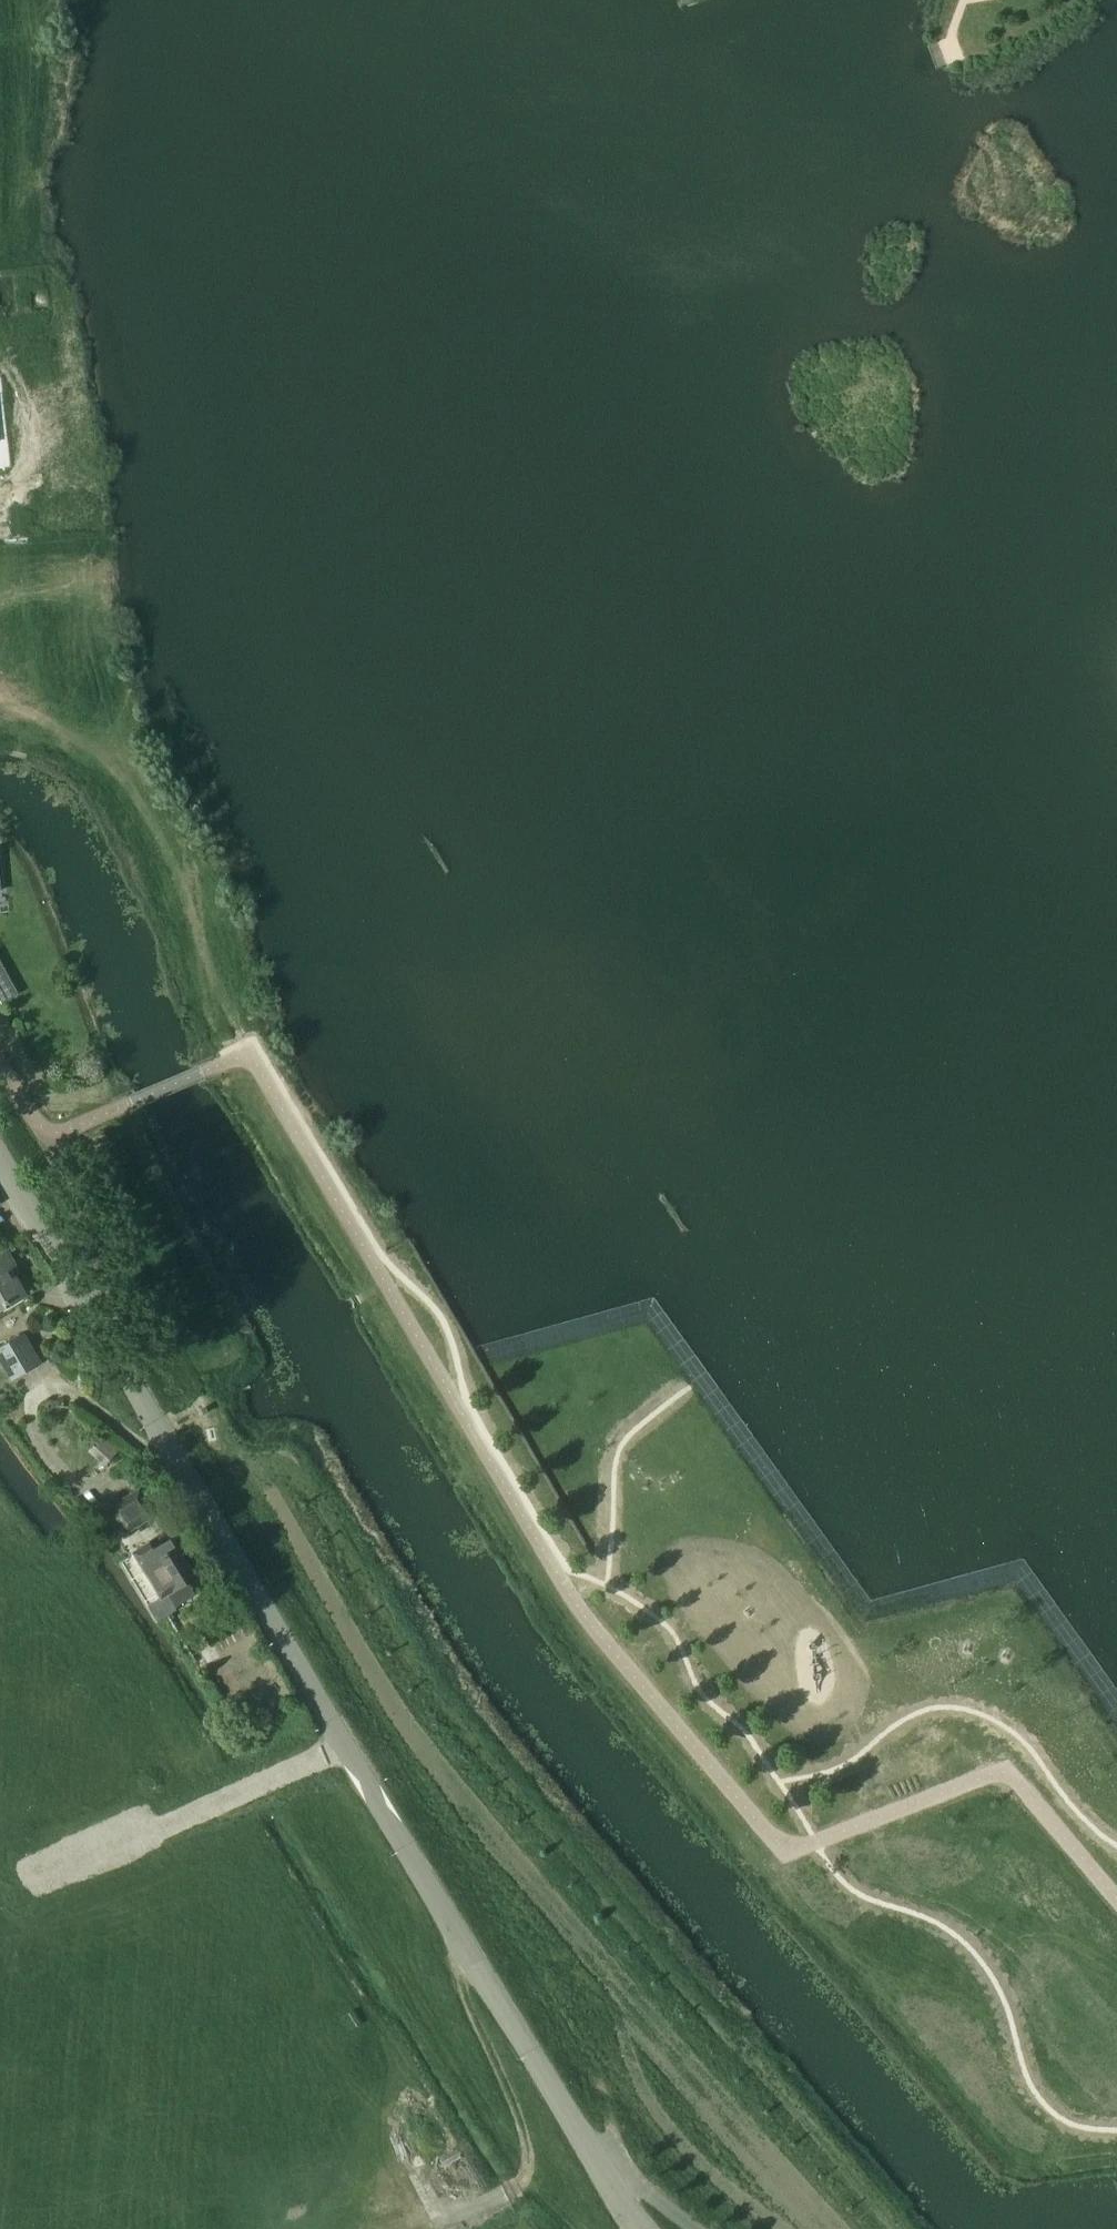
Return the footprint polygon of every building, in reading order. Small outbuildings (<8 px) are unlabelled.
[(1,1003),(17,994),(6,975),(0,978),(0,1001),(1,1003)] [(104,1133),(91,1138),(96,1149),(108,1144),(104,1133)] [(14,1278),(16,1276),(16,1275),(10,1278),(6,1272),(14,1268),(6,1254),(0,1258),(0,1313),(8,1308),(6,1304),(23,1294),(14,1278)] [(0,1348),(0,1359),(12,1379),(39,1364),(22,1335),(0,1348)] [(193,1579),(171,1542),(153,1553),(149,1546),(134,1555),(160,1599),(163,1597),(167,1603),(171,1601),(175,1607),(195,1595),(187,1582),(193,1579)]
